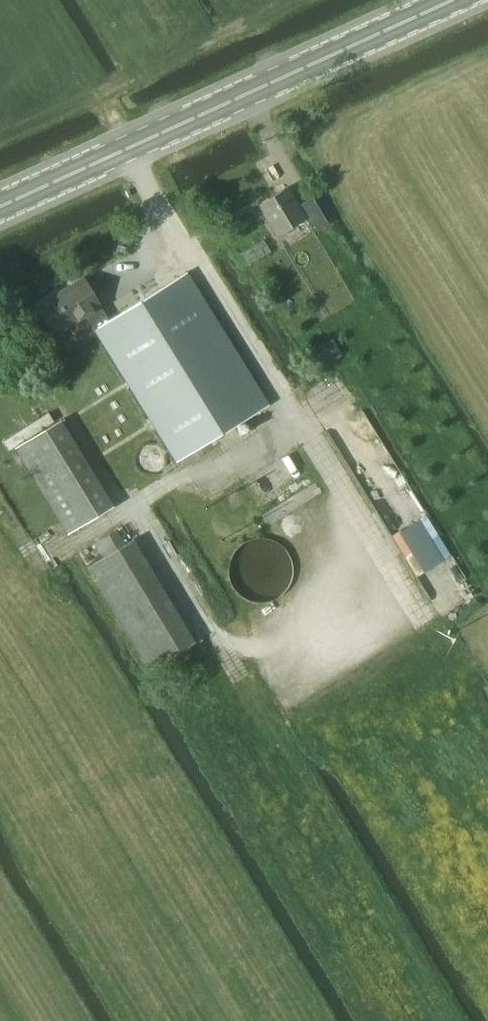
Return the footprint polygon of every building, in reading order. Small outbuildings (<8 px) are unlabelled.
[(313,232),(328,223),(312,197),(299,206),(287,187),(258,205),(278,237),(306,220),(313,232)] [(188,273),(97,330),(177,461),(269,405),(188,273)] [(85,278),(40,305),(57,333),(87,315),(97,330),(110,321),(85,278)] [(60,420),(14,449),(53,512),(99,484),(60,420)] [(150,669),(194,642),(133,540),(88,567),(150,669)]
